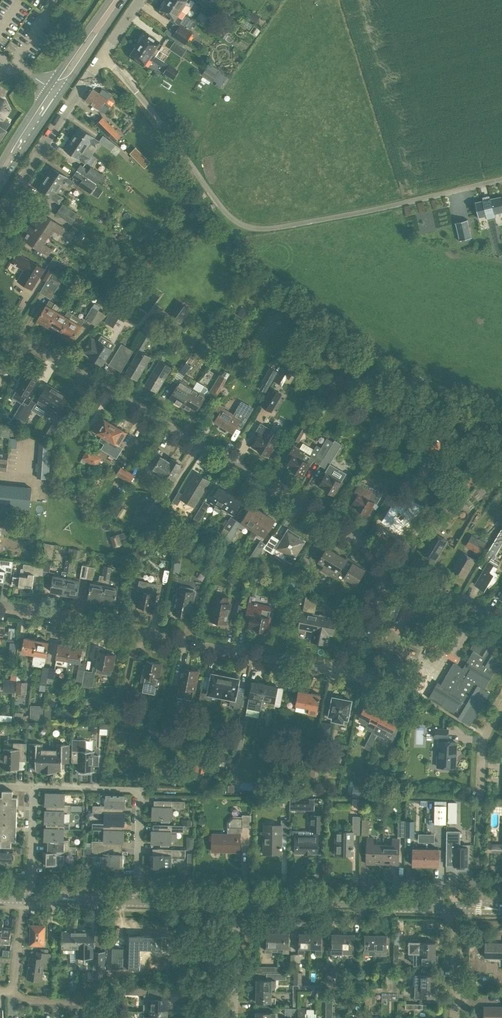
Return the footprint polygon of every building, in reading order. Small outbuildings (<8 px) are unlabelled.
[(194,4),(187,0),(167,0),(167,1),(186,14),(186,13),(187,14),(194,4)] [(206,3),(205,3),(201,0),(198,0),(196,3),(203,8),(206,3)] [(179,24),(182,19),(186,14),(167,1),(160,11),(179,24)] [(257,23),(261,16),(253,11),(249,18),(257,23)] [(257,37),(261,30),(254,25),(250,32),(257,37)] [(185,43),(192,32),(181,26),(179,30),(178,30),(174,36),(185,43)] [(223,37),(226,32),(219,27),(215,32),(223,37)] [(236,35),(231,32),(230,34),(228,33),(224,39),(230,44),(236,35)] [(155,56),(155,55),(162,45),(145,33),(138,44),(155,56)] [(155,56),(138,44),(130,56),(144,65),(148,58),(165,69),(164,72),(169,75),(174,68),(155,55),(155,56)] [(223,85),(228,78),(209,64),(202,75),(213,82),(214,80),(217,82),(215,85),(220,88),(223,85)] [(174,79),(176,75),(179,71),(174,68),(169,75),(174,79)] [(102,110),(106,104),(104,102),(107,98),(94,89),(87,101),(93,105),(94,107),(99,110),(100,108),(102,110)] [(8,110),(4,99),(0,99),(0,119),(2,119),(8,110)] [(116,141),(122,135),(103,117),(97,124),(116,141)] [(99,141),(80,128),(73,138),(87,147),(90,142),(97,147),(100,143),(112,151),(111,152),(117,156),(121,150),(115,145),(116,144),(103,136),(99,141)] [(86,163),(90,158),(93,153),(87,148),(87,147),(73,138),(66,149),(86,163)] [(133,158),(139,152),(135,149),(129,155),(133,158)] [(126,161),(130,157),(122,150),(119,153),(126,161)] [(89,170),(81,165),(78,170),(97,183),(103,175),(91,167),(89,170)] [(70,187),(74,181),(53,168),(46,179),(60,188),(63,182),(70,187)] [(91,193),(97,185),(77,171),(73,176),(82,182),(79,185),(91,193)] [(59,203),(63,198),(56,193),(60,188),(46,179),(39,189),(59,203)] [(103,190),(97,186),(93,193),(99,197),(103,190)] [(495,214),(501,213),(501,195),(475,201),(479,218),(486,216),(487,219),(495,217),(495,214)] [(184,208),(191,201),(186,196),(179,203),(184,208)] [(72,224),(78,215),(63,204),(57,214),(72,224)] [(193,219),(200,212),(196,207),(188,215),(193,219)] [(62,235),(66,228),(38,210),(34,216),(35,217),(31,224),(49,236),(53,229),(62,235)] [(459,240),(472,237),(468,219),(455,222),(459,240)] [(49,236),(31,224),(26,231),(25,230),(20,237),(48,255),(52,249),(44,243),(49,236)] [(82,240),(85,234),(74,226),(70,232),(82,240)] [(147,241),(156,232),(151,228),(143,237),(147,241)] [(30,261),(18,253),(13,262),(25,269),(18,281),(32,289),(44,269),(30,260),(30,261)] [(62,272),(66,266),(54,257),(50,263),(62,272)] [(46,281),(53,270),(48,267),(41,278),(46,281)] [(46,295),(53,282),(48,279),(41,292),(46,295)] [(51,298),(59,286),(53,282),(46,295),(51,298)] [(284,295),(280,303),(287,307),(291,299),(284,295)] [(49,327),(59,311),(61,307),(50,300),(38,320),(49,327)] [(179,301),(170,313),(181,321),(190,309),(179,301)] [(92,323),(99,310),(93,306),(85,319),(92,323)] [(242,307),(237,314),(244,319),(249,312),(242,307)] [(60,334),(73,313),(68,311),(65,316),(59,311),(49,327),(60,334)] [(304,324),(308,317),(301,312),(297,320),(304,324)] [(72,341),(85,321),(73,313),(60,334),(72,341)] [(142,352),(150,337),(145,334),(140,342),(134,351),(139,354),(135,360),(135,359),(127,373),(137,379),(150,357),(142,352)] [(92,339),(85,351),(91,355),(90,356),(92,358),(93,359),(96,361),(97,361),(103,364),(112,349),(106,345),(109,340),(103,336),(99,341),(99,343),(92,339)] [(300,341),(296,350),(302,352),(306,343),(300,341)] [(122,344),(116,354),(128,361),(134,351),(122,344)] [(155,371),(147,385),(157,391),(165,377),(171,367),(160,360),(163,357),(158,354),(156,358),(153,362),(158,365),(155,371)] [(190,357),(187,362),(192,366),(195,361),(190,357)] [(376,373),(380,367),(369,360),(366,366),(376,373)] [(184,375),(192,366),(187,362),(179,372),(184,375)] [(13,364),(0,363),(0,372),(12,373),(13,364)] [(270,369),(263,382),(270,386),(277,373),(270,369)] [(34,374),(29,371),(28,373),(27,372),(27,373),(25,371),(20,380),(22,382),(13,397),(23,403),(38,378),(33,376),(34,374)] [(220,375),(208,394),(215,399),(227,379),(222,376),(220,375)] [(194,389),(193,388),(187,384),(187,383),(181,380),(170,398),(175,401),(175,402),(183,407),(194,389)] [(196,414),(207,395),(206,394),(208,390),(208,388),(197,382),(193,388),(194,389),(183,407),(190,411),(191,411),(196,414)] [(43,416),(46,411),(58,391),(48,385),(33,409),(43,416)] [(263,406),(271,411),(282,394),(273,388),(263,406)] [(56,418),(69,397),(58,391),(46,411),(43,416),(46,411),(56,418)] [(243,425),(252,409),(242,403),(235,415),(224,408),(225,406),(220,403),(215,412),(219,415),(215,422),(220,425),(219,426),(220,428),(225,432),(227,431),(228,430),(233,433),(239,423),(243,425)] [(26,422),(32,411),(27,408),(29,405),(29,404),(28,405),(29,405),(24,413),(21,418),(26,422)] [(18,410),(10,422),(16,426),(21,418),(24,413),(18,410)] [(105,444),(108,439),(107,438),(116,425),(102,417),(94,430),(103,435),(99,441),(105,444)] [(493,429),(497,422),(489,418),(486,425),(493,429)] [(268,455),(276,443),(275,443),(279,435),(270,430),(271,429),(262,423),(255,434),(259,436),(253,445),(259,449),(259,450),(268,455)] [(52,437),(58,427),(53,424),(46,434),(52,437)] [(0,434),(0,436),(10,437),(11,429),(1,425),(0,434)] [(119,445),(127,432),(116,425),(107,438),(108,439),(119,445)] [(305,430),(300,427),(294,437),(299,441),(305,430)] [(67,435),(62,431),(59,436),(64,440),(67,435)] [(431,448),(439,439),(432,434),(425,444),(431,448)] [(17,449),(18,438),(10,438),(10,440),(9,448),(17,449)] [(318,455),(324,459),(334,442),(328,438),(322,448),(317,445),(315,449),(304,443),(301,448),(295,445),(289,454),(293,456),(287,466),(302,475),(309,464),(311,465),(316,458),(318,455)] [(49,479),(51,444),(41,440),(38,478),(49,479)] [(324,459),(321,464),(328,468),(331,463),(342,444),(335,440),(334,442),(324,459)] [(92,464),(97,456),(88,450),(81,462),(85,464),(87,461),(92,464)] [(9,453),(0,452),(0,462),(8,463),(9,453)] [(97,466),(102,458),(97,456),(92,464),(97,466)] [(171,462),(161,456),(154,469),(162,473),(160,476),(168,480),(169,478),(174,480),(178,472),(179,473),(183,468),(180,466),(181,464),(173,459),(171,462)] [(347,473),(331,463),(328,468),(326,471),(327,472),(325,475),(320,485),(326,488),(325,489),(335,495),(342,482),(341,482),(347,473)] [(117,474),(130,482),(135,475),(121,467),(117,474)] [(495,480),(499,472),(495,470),(490,478),(495,480)] [(194,506),(210,480),(197,473),(184,494),(180,492),(179,491),(172,501),(178,505),(182,499),(194,506)] [(358,495),(352,504),(358,508),(358,509),(367,514),(372,506),(375,508),(383,494),(388,496),(396,484),(389,480),(382,492),(361,481),(355,492),(358,494),(358,495)] [(32,488),(0,484),(0,505),(30,508),(30,502),(32,488)] [(223,508),(223,507),(231,493),(220,486),(211,501),(223,508)] [(145,507),(141,513),(150,519),(154,513),(163,500),(152,493),(144,507),(145,507)] [(233,516),(234,514),(243,500),(231,493),(223,507),(223,508),(229,511),(228,513),(233,516)] [(463,503),(469,498),(466,495),(460,500),(463,503)] [(200,522),(210,505),(204,501),(194,518),(200,522)] [(401,502),(389,520),(397,526),(391,534),(406,545),(423,521),(420,519),(422,516),(401,502)] [(253,529),(263,513),(252,506),(242,523),(236,520),(230,531),(224,540),(228,542),(231,541),(239,527),(242,529),(245,528),(247,525),(253,529)] [(121,518),(127,510),(123,507),(117,516),(121,518)] [(440,528),(450,516),(443,510),(433,523),(440,528)] [(265,536),(275,520),(263,513),(253,529),(250,535),(255,538),(258,532),(265,536)] [(230,531),(236,520),(231,517),(224,528),(230,531)] [(9,522),(0,521),(0,533),(8,534),(9,522)] [(305,541),(299,538),(300,536),(288,528),(280,540),(272,535),(264,548),(273,554),(276,549),(286,555),(284,559),(292,563),(305,541)] [(501,545),(501,529),(479,567),(484,570),(476,584),(485,589),(487,585),(489,586),(492,584),(493,583),(495,581),(497,579),(497,578),(498,576),(500,573),(495,571),(500,563),(491,558),(494,554),(496,555),(501,545)] [(436,560),(448,540),(433,532),(421,552),(436,560)] [(114,547),(122,544),(119,533),(110,536),(114,547)] [(480,554),(486,543),(472,535),(466,545),(480,554)] [(249,570),(266,544),(260,541),(246,562),(237,556),(234,561),(243,568),(244,567),(249,570)] [(43,576),(54,578),(54,575),(55,572),(50,571),(54,544),(45,543),(44,557),(44,565),(43,576)] [(335,577),(341,567),(346,559),(327,547),(319,561),(325,565),(322,570),(335,577)] [(142,562),(145,550),(138,548),(135,560),(142,562)] [(465,578),(476,560),(462,552),(452,570),(465,578)] [(302,558),(299,563),(304,566),(307,561),(302,558)] [(14,561),(0,559),(0,583),(4,584),(6,571),(12,572),(14,561)] [(346,559),(341,567),(335,577),(340,570),(347,574),(345,576),(357,584),(365,570),(346,559)] [(20,577),(14,576),(12,585),(33,588),(35,575),(43,576),(44,565),(24,563),(24,568),(22,568),(20,577)] [(54,578),(51,591),(65,594),(69,572),(70,566),(67,565),(66,571),(63,571),(62,577),(54,575),(54,578)] [(87,578),(89,566),(83,565),(81,577),(87,578)] [(69,572),(65,594),(78,596),(81,580),(74,579),(75,574),(72,573),(73,566),(70,566),(69,572)] [(93,579),(95,567),(89,566),(87,578),(93,579)] [(116,603),(120,581),(110,579),(111,573),(104,572),(104,575),(103,578),(106,579),(102,601),(116,603)] [(102,601),(106,579),(103,578),(104,575),(101,575),(99,584),(92,582),(89,598),(102,601)] [(157,584),(140,580),(138,590),(141,591),(138,606),(139,606),(140,607),(143,608),(145,607),(153,609),(156,594),(155,594),(157,584)] [(181,614),(190,616),(195,591),(194,591),(195,588),(181,585),(180,588),(178,594),(175,593),(172,605),(176,605),(174,613),(176,613),(177,615),(180,616),(181,614)] [(213,606),(214,606),(211,620),(213,621),(214,622),(217,623),(219,622),(227,623),(230,608),(228,608),(229,603),(230,597),(224,596),(223,598),(214,596),(213,606)] [(244,600),(237,598),(234,611),(241,612),(244,600)] [(416,602),(407,598),(399,614),(409,619),(416,602)] [(267,631),(270,617),(267,617),(269,606),(250,602),(247,614),(252,615),(249,627),(256,628),(256,629),(257,629),(258,631),(261,632),(263,631),(267,631)] [(333,635),(336,619),(303,612),(300,628),(314,631),(312,641),(316,641),(318,643),(321,644),(324,643),(328,644),(330,634),(333,635)] [(18,640),(19,628),(9,628),(8,639),(18,640)] [(442,705),(455,713),(456,710),(461,713),(459,718),(471,725),(491,692),(485,689),(495,671),(498,672),(501,665),(501,657),(491,650),(494,644),(479,635),(471,648),(474,650),(467,662),(469,664),(466,669),(454,663),(445,679),(456,685),(453,691),(438,682),(429,698),(442,705)] [(35,654),(37,640),(25,638),(22,652),(35,654)] [(38,666),(38,661),(46,662),(49,642),(37,640),(35,654),(33,665),(38,666)] [(56,664),(68,666),(72,644),(67,643),(67,645),(59,644),(57,658),(56,664)] [(81,662),(84,648),(76,647),(76,645),(72,644),(68,666),(67,671),(73,672),(75,661),(81,662)] [(98,667),(97,672),(111,674),(115,655),(113,654),(112,653),(108,652),(107,653),(100,651),(96,666),(98,667)] [(159,678),(162,663),(159,663),(159,661),(155,661),(154,662),(146,660),(143,675),(145,676),(142,689),(158,693),(161,678),(159,678)] [(47,685),(48,679),(50,668),(44,667),(41,683),(47,685)] [(181,687),(179,687),(177,697),(184,698),(184,699),(186,699),(186,698),(193,700),(198,670),(196,670),(196,668),(192,668),(191,669),(183,667),(180,682),(182,683),(181,687)] [(54,680),(56,669),(50,668),(48,679),(54,680)] [(77,681),(83,682),(85,670),(79,669),(77,681)] [(90,687),(93,672),(85,670),(82,686),(90,687)] [(222,696),(226,674),(218,672),(218,674),(213,673),(209,689),(202,687),(200,698),(212,701),(213,695),(222,696)] [(242,709),(244,696),(237,694),(240,678),(235,677),(235,676),(226,674),(222,696),(231,698),(230,704),(235,705),(234,708),(242,709)] [(14,691),(14,681),(6,681),(5,690),(14,691)] [(27,693),(27,682),(17,681),(16,693),(27,693)] [(266,684),(253,681),(248,708),(260,711),(261,708),(266,684)] [(275,705),(279,686),(266,684),(261,708),(266,709),(267,704),(275,705)] [(132,705),(135,693),(122,690),(120,702),(132,705)] [(317,715),(321,694),(299,690),(296,705),(310,708),(309,713),(317,715)] [(330,715),(333,716),(332,720),(343,722),(344,718),(348,719),(352,700),(343,699),(343,696),(337,695),(336,697),(334,697),(330,715)] [(361,716),(359,720),(367,725),(366,728),(373,731),(369,739),(374,742),(377,734),(375,733),(375,732),(376,724),(376,723),(384,709),(368,701),(361,716)] [(127,725),(130,707),(118,705),(115,722),(127,725)] [(45,718),(45,708),(30,708),(29,716),(29,720),(45,720),(45,718)] [(375,732),(375,733),(377,734),(384,737),(392,742),(400,725),(397,724),(400,718),(384,709),(376,723),(376,724),(375,732)] [(75,720),(76,711),(63,711),(62,720),(75,720)] [(234,748),(241,749),(246,721),(239,720),(236,739),(234,748)] [(320,721),(316,741),(329,744),(333,724),(320,721)] [(449,738),(449,730),(435,729),(435,737),(440,737),(440,741),(439,741),(438,766),(456,767),(456,756),(455,756),(455,752),(456,752),(457,742),(448,742),(448,738),(449,738)] [(268,730),(267,738),(274,739),(275,731),(268,730)] [(236,739),(225,737),(222,754),(230,756),(232,747),(234,748),(236,739)] [(73,740),(72,758),(79,758),(78,770),(78,771),(81,771),(81,773),(91,773),(91,771),(94,771),(94,765),(99,765),(99,755),(94,755),(94,752),(95,752),(95,751),(85,751),(85,740),(73,740)] [(27,743),(13,742),(13,743),(13,749),(4,749),(4,754),(3,754),(1,754),(0,755),(0,761),(1,761),(2,762),(4,762),(4,768),(3,768),(3,769),(6,769),(6,771),(16,771),(17,769),(20,769),(19,769),(19,756),(26,756),(27,743)] [(49,772),(49,749),(42,749),(43,743),(29,743),(29,744),(30,744),(29,757),(36,757),(36,770),(41,770),(41,771),(41,772),(49,772)] [(70,745),(70,744),(56,744),(56,750),(49,749),(49,772),(57,772),(56,772),(56,770),(61,770),(61,771),(62,771),(62,757),(69,758),(69,745),(70,745)] [(275,744),(271,764),(287,767),(291,747),(275,744)] [(203,755),(200,772),(205,773),(208,756),(203,755)] [(190,777),(192,765),(185,764),(183,776),(190,777)] [(377,785),(379,766),(372,766),(370,784),(377,785)] [(353,795),(361,796),(361,795),(366,796),(366,795),(367,786),(362,786),(362,785),(354,784),(353,795)] [(18,797),(13,796),(13,790),(0,790),(0,807),(10,808),(10,805),(13,805),(13,807),(17,807),(18,797)] [(70,811),(71,805),(65,804),(65,793),(46,792),(46,805),(52,805),(52,810),(52,811),(65,811),(70,811)] [(93,805),(93,812),(105,812),(119,813),(119,812),(119,807),(125,807),(125,795),(106,794),(106,802),(102,802),(102,805),(93,805)] [(295,797),(295,806),(310,807),(310,798),(295,797)] [(352,809),(363,809),(363,799),(352,799),(352,809)] [(185,808),(185,801),(159,800),(159,806),(153,806),(153,818),(162,819),(162,822),(170,822),(170,819),(173,819),(173,807),(185,808)] [(449,801),(449,813),(457,813),(457,802),(449,801)] [(435,805),(434,824),(446,824),(446,806),(435,805)] [(17,810),(10,810),(10,808),(0,807),(0,829),(9,829),(9,827),(17,827),(17,810)] [(70,829),(70,822),(64,822),(65,811),(52,811),(52,810),(46,810),(45,822),(51,822),(51,828),(64,829),(70,829)] [(105,812),(105,823),(93,823),(92,830),(105,830),(118,830),(118,824),(124,824),(125,812),(119,812),(119,813),(105,812)] [(251,827),(252,815),(243,815),(243,818),(234,817),(229,822),(229,835),(212,834),(212,842),(213,842),(213,850),(240,851),(240,830),(242,830),(243,827),(251,827)] [(311,816),(310,831),(293,830),(293,836),(297,836),(297,851),(295,851),(295,852),(318,852),(318,831),(324,831),(325,816),(311,816)] [(360,834),(360,816),(353,816),(353,832),(336,832),(336,853),(353,853),(353,834),(360,834)] [(288,835),(289,820),(282,820),(282,824),(265,824),(264,851),(281,852),(282,835),(288,835)] [(414,821),(405,821),(405,837),(414,837),(414,821)] [(184,832),(184,825),(158,824),(158,831),(152,830),(152,842),(161,843),(161,846),(169,846),(170,843),(172,843),(172,832),(184,832)] [(70,846),(70,840),(64,840),(64,829),(51,828),(45,828),(45,840),(51,840),(51,846),(70,846)] [(9,832),(9,829),(0,829),(0,840),(1,840),(1,846),(11,846),(11,841),(16,841),(17,830),(12,830),(12,832),(9,832)] [(105,830),(104,841),(92,840),(92,847),(118,848),(118,842),(124,842),(124,830),(118,830),(105,830)] [(447,830),(446,857),(454,857),(454,866),(456,866),(456,869),(465,869),(465,866),(467,866),(468,844),(460,844),(460,831),(447,830)] [(374,844),(374,837),(368,837),(368,844),(367,844),(367,863),(375,864),(375,863),(383,863),(383,844),(374,844)] [(383,863),(383,867),(391,867),(391,864),(399,865),(399,845),(399,844),(399,838),(393,838),(393,844),(383,844),(383,863)] [(70,846),(51,846),(50,852),(44,851),(44,864),(53,864),(53,867),(62,867),(62,864),(64,864),(65,853),(76,853),(76,846),(70,846)] [(118,854),(118,848),(92,847),(84,847),(84,850),(84,853),(103,854),(103,865),(106,865),(106,868),(114,869),(114,866),(123,866),(124,854),(118,854)] [(183,856),(184,849),(158,848),(158,855),(152,855),(151,867),(161,867),(160,870),(169,870),(169,867),(171,867),(172,856),(183,856)] [(426,865),(426,849),(413,848),(413,865),(426,865)] [(12,863),(12,860),(14,858),(14,855),(13,853),(13,850),(0,849),(0,863),(12,863)] [(439,865),(439,849),(426,849),(426,865),(439,865)] [(11,934),(2,934),(3,921),(0,921),(0,941),(2,941),(2,944),(10,944),(11,934)] [(46,945),(47,939),(44,939),(45,926),(31,925),(31,945),(46,945)] [(85,932),(85,930),(78,930),(78,932),(76,932),(76,947),(76,957),(94,957),(94,940),(90,940),(90,932),(85,932)] [(62,947),(76,947),(76,932),(62,932),(62,947)] [(278,951),(278,947),(279,932),(267,932),(267,951),(278,951)] [(289,952),(290,933),(279,932),(278,947),(284,948),(284,951),(289,952)] [(311,948),(311,933),(300,933),(299,952),(305,952),(305,948),(311,948)] [(322,952),(322,933),(311,933),(311,948),(317,948),(317,952),(322,952)] [(344,953),(344,949),(344,934),(332,933),(332,953),(332,958),(343,958),(343,953),(344,953)] [(344,953),(349,953),(354,953),(355,934),(344,934),(344,949),(344,953)] [(376,953),(376,934),(365,934),(365,953),(376,953)] [(387,954),(388,935),(376,934),(376,953),(387,954)] [(112,948),(111,968),(113,968),(113,965),(117,965),(117,968),(140,969),(140,948),(162,949),(162,936),(130,935),(129,950),(113,949),(113,948),(112,948)] [(420,942),(420,940),(416,938),(412,940),(412,941),(411,941),(410,941),(409,942),(410,942),(410,943),(409,943),(409,944),(408,944),(407,947),(408,950),(411,950),(411,953),(436,953),(436,942),(421,942),(420,942)] [(486,943),(485,957),(501,958),(501,943),(486,943)] [(48,953),(49,949),(42,948),(42,952),(38,952),(37,958),(30,957),(27,978),(42,980),(44,961),(48,962),(50,953),(48,953)] [(94,952),(94,977),(105,977),(105,952),(94,952)] [(409,953),(409,957),(412,959),(414,960),(414,964),(416,964),(435,964),(435,963),(438,963),(438,955),(436,955),(436,953),(411,953),(409,953)] [(302,985),(303,972),(294,972),(293,984),(302,985)] [(438,984),(438,976),(435,976),(435,975),(414,974),(414,985),(435,986),(435,984),(438,984)] [(276,991),(276,985),(276,980),(257,979),(257,991),(272,991),(276,991)] [(326,980),(326,986),(330,986),(330,991),(331,991),(333,991),(338,991),(338,986),(332,986),(333,980),(326,980)] [(370,992),(370,987),(369,987),(369,981),(361,981),(361,987),(362,987),(362,991),(366,992),(370,992)] [(438,995),(438,988),(435,988),(435,986),(414,985),(411,985),(411,992),(416,992),(416,997),(435,997),(435,995),(438,995)] [(346,991),(346,986),(338,986),(338,991),(333,991),(333,1001),(339,1001),(339,991),(346,991)] [(168,1012),(169,999),(150,998),(151,995),(148,995),(148,988),(126,987),(125,994),(145,994),(144,1011),(168,1012)] [(377,992),(377,987),(370,987),(370,992),(366,992),(366,1004),(373,1004),(373,992),(377,992)] [(276,1003),(276,997),(272,997),(272,991),(257,991),(257,1002),(276,1003)] [(484,1006),(484,1017),(501,1017),(501,1007),(484,1006)] [(315,1013),(306,1013),(306,1008),(298,1008),(298,1014),(298,1017),(314,1017),(315,1013)]
